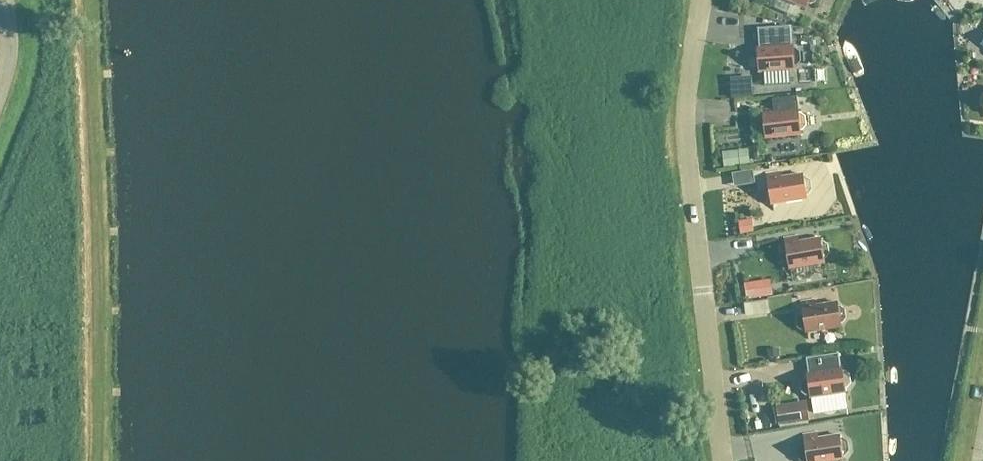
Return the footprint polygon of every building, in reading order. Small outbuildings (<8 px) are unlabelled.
[(805,9),(807,5),(809,6),(815,4),(816,0),(786,0),(805,9)] [(757,43),(759,74),(763,74),(764,87),(790,85),(789,71),(794,71),(793,67),(796,67),(800,62),(799,54),(795,50),(792,50),(792,46),(791,46),(790,27),(757,29),(758,42),(757,43)] [(731,99),(752,97),(751,83),(730,85),(731,99)] [(800,115),(799,115),(796,98),(772,101),(773,108),(762,109),(765,140),(800,136),(799,132),(802,131),(805,127),(804,118),(800,115)] [(720,144),(746,137),(743,129),(718,136),(720,144)] [(748,158),(722,159),(723,174),(749,173),(748,158)] [(767,175),(771,206),(806,201),(805,196),(808,196),(811,192),(810,183),(805,180),(802,180),(802,176),(780,179),(779,173),(767,175)] [(754,191),(759,218),(772,215),(764,175),(732,182),(735,195),(754,191)] [(784,240),(790,271),(824,265),(823,260),(826,260),(829,255),(827,247),(823,244),(820,244),(819,240),(797,243),(796,238),(784,240)] [(745,303),(763,301),(761,288),(744,290),(745,303)] [(805,331),(806,334),(840,329),(839,324),(842,324),(845,320),(844,311),(840,308),(837,308),(836,304),(814,307),(813,302),(801,304),(803,316),(798,316),(795,320),(797,329),(801,332),(805,331)] [(805,361),(806,368),(808,381),(803,382),(800,385),(801,394),(805,397),(810,396),(810,399),(845,395),(844,390),(847,390),(850,385),(849,377),(845,374),(842,374),(841,369),(840,369),(838,356),(805,361)] [(808,410),(772,411),(773,432),(809,430),(808,410)] [(807,460),(842,460),(842,457),(844,457),(847,453),(846,444),(842,441),(839,441),(838,437),(816,440),(816,434),(803,436),(807,460)]
